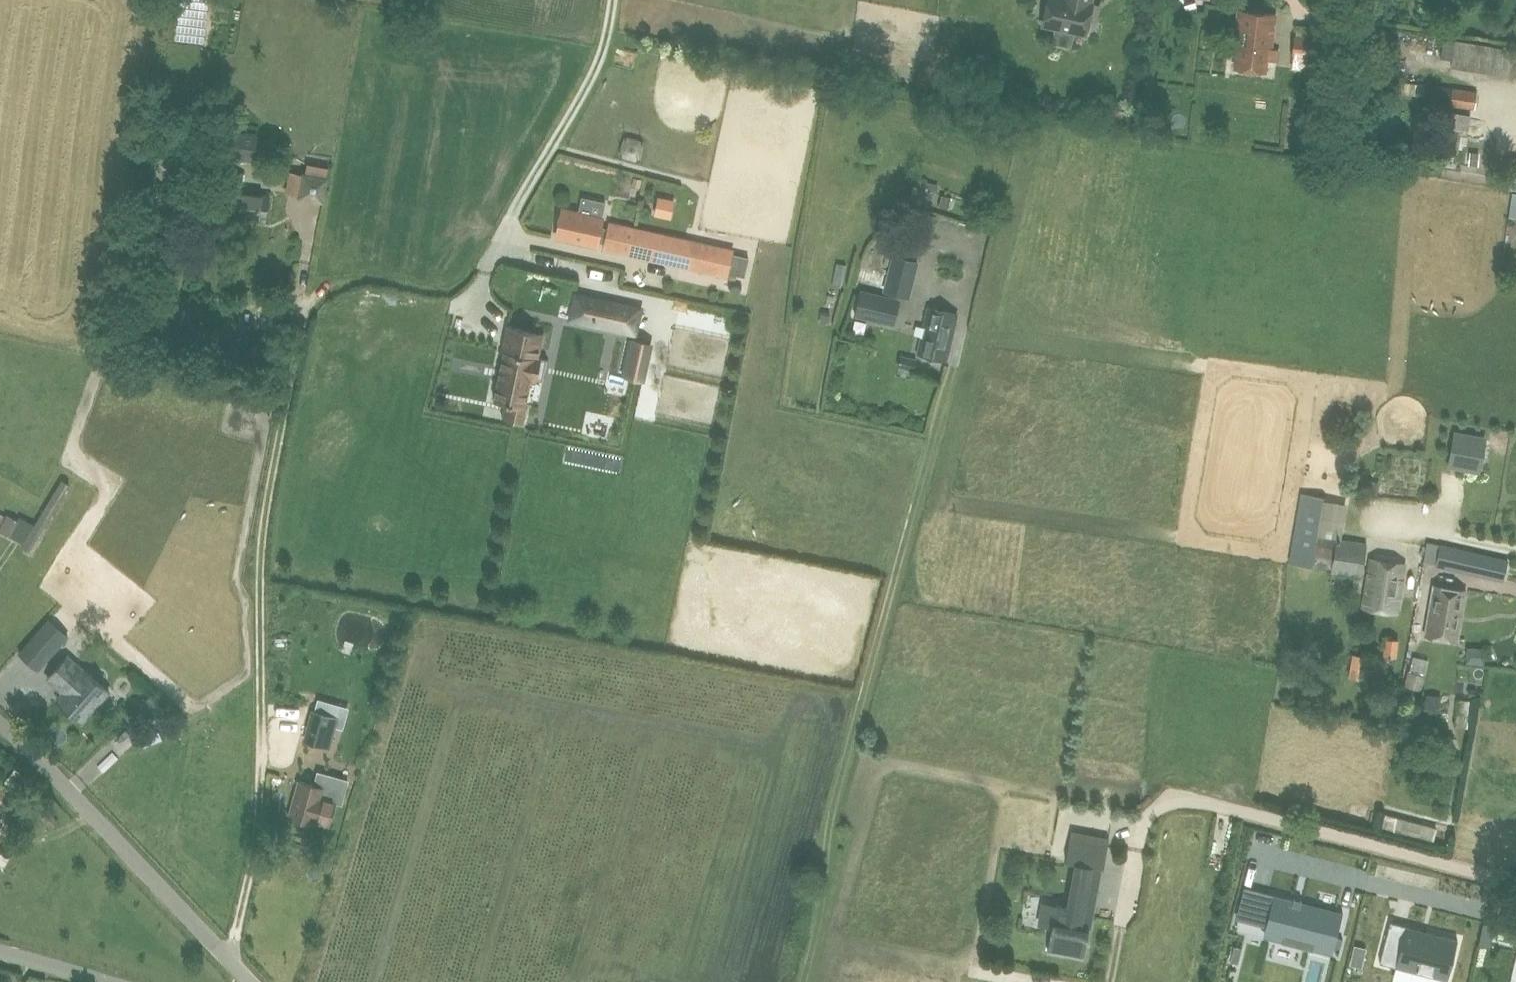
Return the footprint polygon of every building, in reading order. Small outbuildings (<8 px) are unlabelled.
[(1084,34),(1091,2),(1090,2),(1090,0),(1048,0),(1043,21),(1046,26),(1052,27),(1084,34)] [(1238,11),(1233,45),(1236,45),(1233,67),(1264,71),(1266,60),(1276,61),(1278,50),(1270,49),(1275,15),(1238,11)] [(1295,36),(1292,55),(1290,65),(1325,70),(1326,60),(1327,61),(1330,41),(1295,36)] [(1450,66),(1499,74),(1503,49),(1454,42),(1450,66)] [(1414,98),(1473,108),(1476,92),(1417,83),(1414,98)] [(1444,127),(1467,130),(1469,114),(1446,111),(1444,127)] [(223,155),(254,159),(258,132),(226,128),(223,155)] [(1443,141),(1453,142),(1455,133),(1445,131),(1443,141)] [(1453,144),(1443,143),(1441,152),(1451,154),(1453,144)] [(1515,190),(1515,157),(1505,155),(1500,187),(1515,190)] [(339,194),(340,160),(316,159),(314,193),(339,194)] [(243,174),(215,171),(212,196),(202,195),(199,212),(210,213),(209,214),(237,218),(238,217),(266,221),(269,194),(241,190),(243,174)] [(909,197),(932,204),(938,184),(915,178),(909,197)] [(937,206),(954,210),(957,199),(941,194),(937,206)] [(602,217),(562,209),(556,237),(596,246),(597,240),(605,241),(608,229),(600,228),(602,217)] [(918,229),(922,213),(912,210),(907,227),(918,229)] [(750,278),(755,255),(609,223),(604,247),(727,275),(727,273),(750,278)] [(908,297),(916,262),(893,256),(884,291),(908,297)] [(854,316),(879,322),(885,295),(860,289),(854,316)] [(573,291),(566,321),(635,336),(642,306),(573,291)] [(917,353),(946,360),(956,314),(927,307),(917,353)] [(540,355),(545,331),(509,324),(505,348),(507,348),(496,399),(508,402),(505,417),(524,421),(534,376),(539,377),(544,356),(540,355)] [(630,339),(624,372),(642,376),(649,343),(630,339)] [(900,356),(897,366),(913,369),(915,360),(900,356)] [(1477,470),(1481,446),(1454,442),(1450,465),(1477,470)] [(69,485),(62,480),(35,525),(23,545),(22,547),(29,551),(69,485)] [(1367,480),(1366,489),(1377,491),(1379,481),(1367,480)] [(1330,572),(1360,576),(1365,543),(1336,538),(1317,535),(1324,497),(1300,493),(1288,563),(1312,567),(1312,566),(1331,568),(1330,572)] [(1452,495),(1430,498),(1432,508),(1453,504),(1452,495)] [(10,536),(18,521),(7,515),(6,517),(0,514),(0,531),(10,536)] [(21,516),(18,521),(10,536),(23,545),(35,525),(21,516)] [(1422,562),(1502,580),(1506,560),(1426,542),(1422,562)] [(1395,612),(1403,563),(1370,558),(1362,607),(1395,612)] [(1456,639),(1464,591),(1433,586),(1425,634),(1456,639)] [(48,653),(67,632),(48,616),(30,637),(48,653)] [(1382,655),(1395,657),(1397,639),(1384,638),(1382,655)] [(1483,657),(1497,657),(1497,645),(1484,645),(1483,657)] [(1363,678),(1367,655),(1352,653),(1348,675),(1363,678)] [(65,691),(57,700),(82,722),(109,691),(84,670),(82,673),(77,668),(78,667),(67,656),(47,678),(59,689),(61,686),(65,691)] [(1422,675),(1408,671),(1405,684),(1419,688),(1422,675)] [(1469,722),(1471,700),(1457,698),(1456,711),(1458,711),(1457,721),(1469,722)] [(157,706),(149,712),(157,721),(167,712),(160,703),(157,706)] [(1441,717),(1436,710),(1428,710),(1422,714),(1430,725),(1441,717)] [(328,747),(335,719),(313,713),(306,741),(328,747)] [(316,775),(314,785),(324,788),(321,797),(314,822),(329,826),(335,806),(341,808),(348,783),(316,775)] [(288,817),(313,824),(314,822),(321,797),(324,788),(314,785),(299,780),(288,817)] [(41,818),(50,827),(58,820),(49,811),(41,818)] [(1433,830),(1437,819),(1424,814),(1420,825),(1433,830)] [(1082,957),(1091,910),(1073,907),(1081,864),(1103,868),(1108,837),(1070,831),(1065,861),(1080,864),(1072,907),(1055,904),(1047,950),(1082,957)] [(1269,913),(1264,932),(1332,949),(1333,946),(1339,947),(1342,938),(1335,936),(1342,911),(1255,889),(1250,908),(1269,913)] [(1389,922),(1378,962),(1395,966),(1397,961),(1447,975),(1453,953),(1457,939),(1389,922)] [(1237,963),(1241,947),(1233,945),(1229,961),(1237,963)] [(1353,945),(1351,954),(1362,956),(1364,948),(1353,945)]
